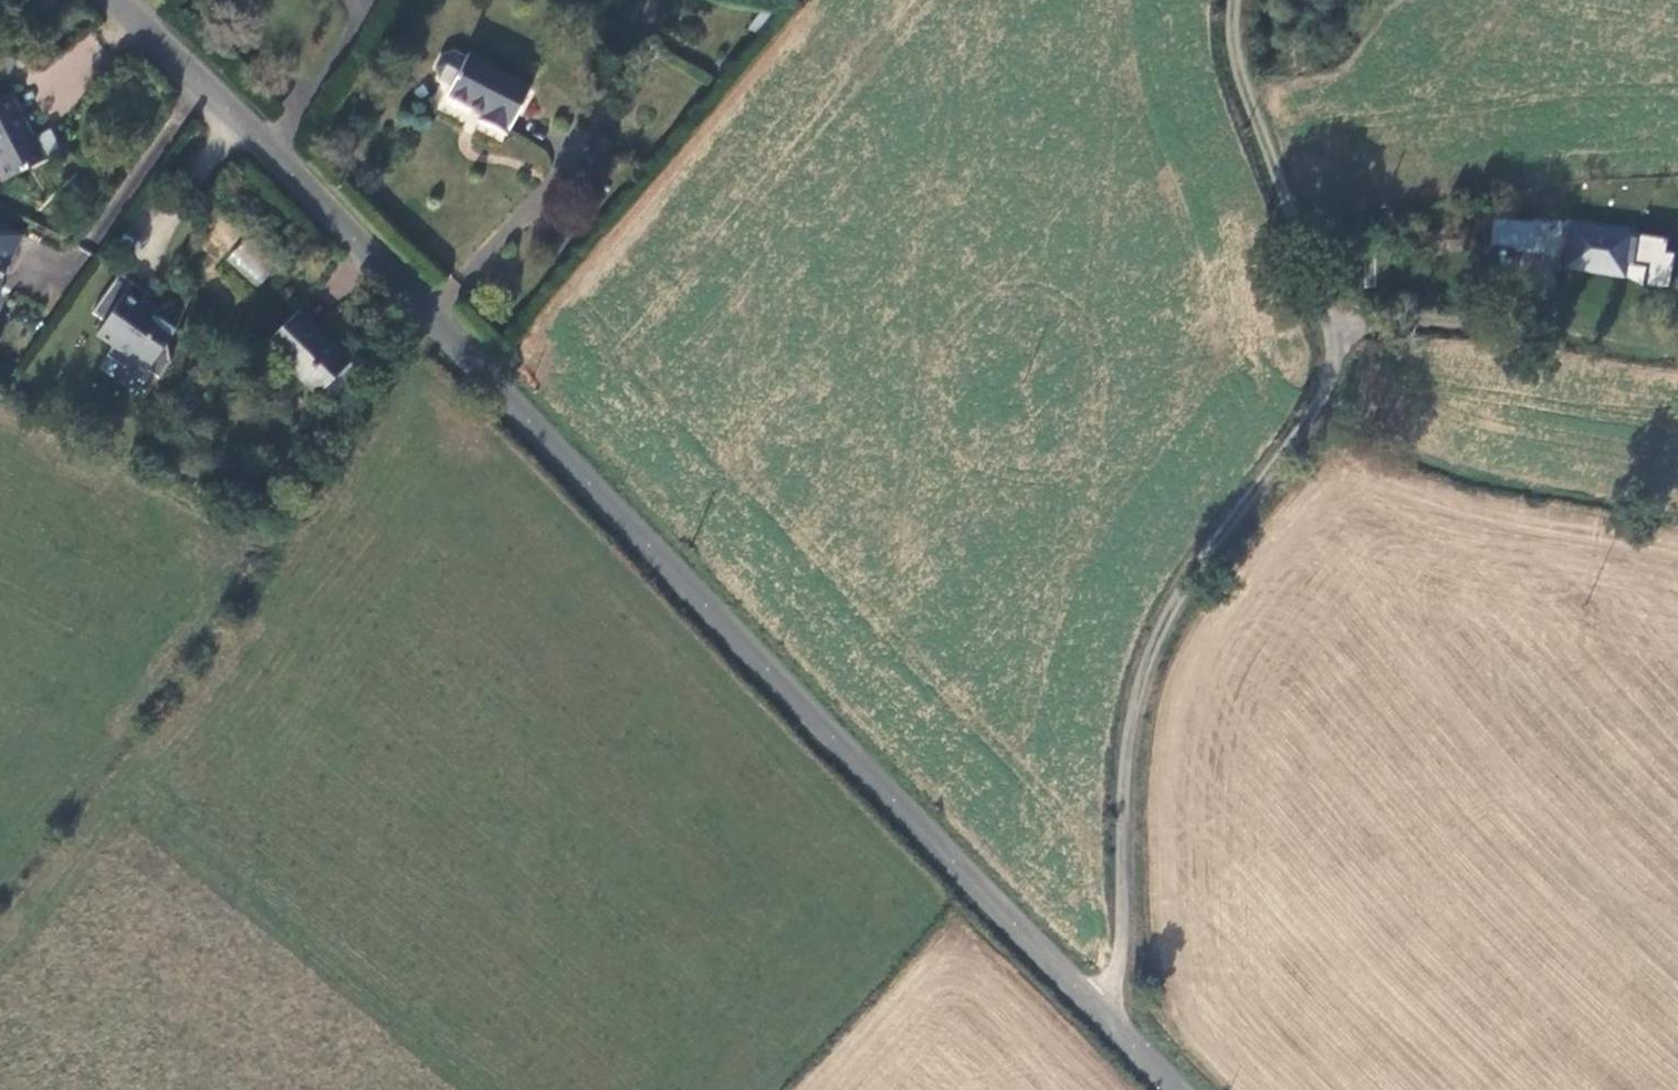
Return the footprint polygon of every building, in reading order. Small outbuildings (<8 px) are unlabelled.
[(443,77),(455,83),(469,55),(458,49),(445,53),(439,65),(443,77)] [(512,126),(533,87),(470,54),(469,55),(455,83),(449,93),(485,112),(481,119),(506,132),(510,125),(512,126)] [(45,159),(35,140),(11,96),(0,101),(0,170),(4,179),(45,159)] [(35,140),(45,159),(58,152),(48,133),(35,140)] [(1492,218),(1491,252),(1563,255),(1564,221),(1492,218)] [(0,222),(0,286),(26,236),(0,222)] [(1641,251),(1644,236),(1630,234),(1631,232),(1568,223),(1562,267),(1624,276),(1628,249),(1641,251)] [(225,259),(256,287),(277,265),(246,236),(225,259)] [(170,365),(167,345),(172,337),(164,331),(168,327),(155,318),(159,312),(144,302),(149,295),(121,275),(93,313),(107,323),(97,335),(114,347),(107,356),(125,369),(141,366),(159,380),(170,365)] [(348,365),(297,314),(268,346),(317,396),(348,365)]
